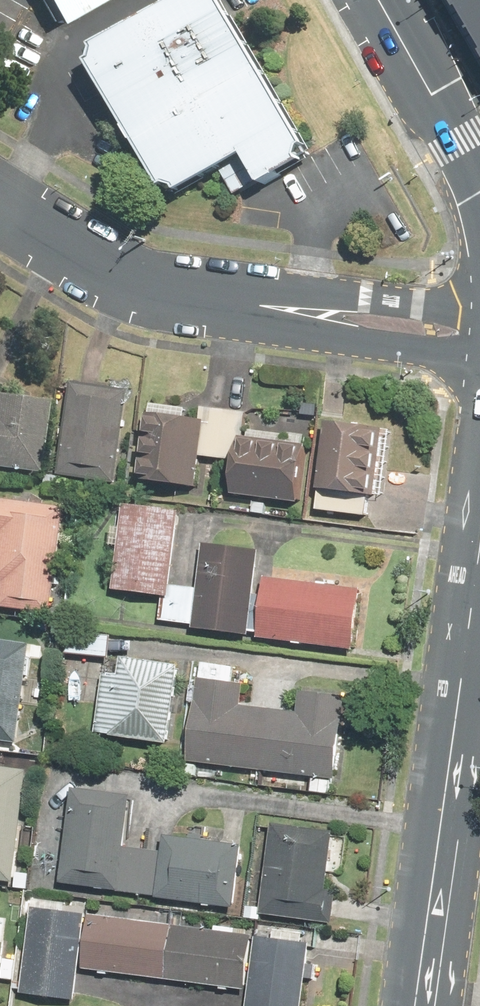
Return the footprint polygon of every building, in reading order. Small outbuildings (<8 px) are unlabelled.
[(50,29),(102,0),(33,0),(50,29)] [(211,0),(190,0),(82,60),(166,211),(240,170),(252,192),(303,164),(211,0)] [(479,37),(479,0),(459,0),(479,37)] [(114,483),(126,388),(70,381),(58,475),(114,483)] [(33,470),(42,395),(0,390),(0,466),(33,470)] [(198,419),(184,418),(185,407),(148,404),(147,415),(140,415),(135,479),(193,484),(195,458),(226,460),(223,493),(304,500),(309,434),(243,429),(244,411),(199,408),(198,419)] [(312,511),(368,515),(369,496),(383,497),(388,424),(319,419),(312,511)] [(49,614),(65,506),(0,497),(0,607),(49,614)] [(190,624),(195,586),(169,583),(177,507),(120,501),(117,525),(110,524),(107,547),(115,548),(110,591),(163,597),(160,621),(190,624)] [(195,586),(190,624),(247,631),(257,548),(200,541),(195,586)] [(357,588),(261,577),(254,637),(350,648),(357,588)] [(110,635),(66,632),(65,653),(109,656),(110,635)] [(14,741),(24,642),(0,640),(0,739),(14,741)] [(114,674),(99,672),(93,735),(166,742),(174,664),(115,658),(114,674)] [(193,677),(186,763),(310,774),(308,793),(331,795),(340,694),(297,690),(295,711),(240,706),(242,681),(193,677)] [(27,890),(28,873),(16,873),(22,765),(0,764),(0,878),(12,878),(11,889),(27,890)] [(121,847),(128,792),(70,784),(58,882),(149,894),(155,851),(121,847)] [(335,875),(339,840),(330,839),(331,829),(269,822),(257,916),(328,925),(333,889),(322,887),(324,873),(335,875)] [(239,846),(162,835),(153,895),(230,907),(239,846)] [(82,913),(29,907),(20,994),(73,1000),(82,913)] [(14,980),(15,959),(1,958),(5,910),(0,910),(0,979),(14,980)] [(251,935),(86,921),(82,972),(247,987),(251,935)] [(310,943),(256,936),(247,1005),(301,1005),(310,943)]
